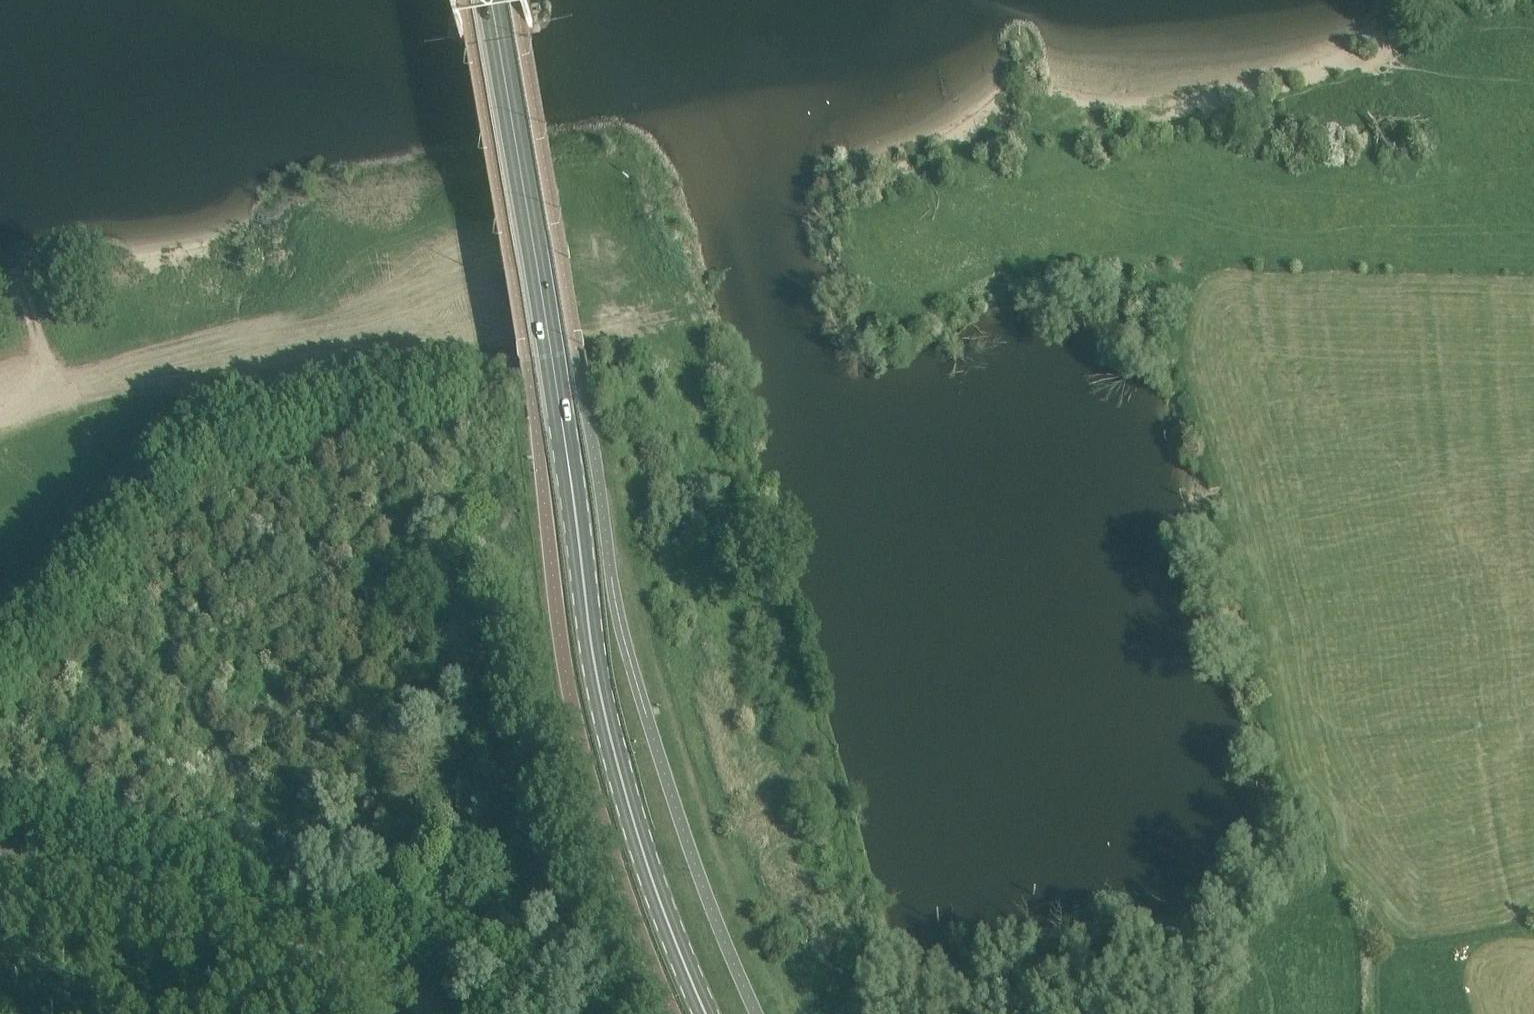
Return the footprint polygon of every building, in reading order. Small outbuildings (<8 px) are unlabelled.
[(452,12),(448,13),(446,16),(444,19),(444,22),(444,26),(446,29),(449,31),(452,33),(455,33),(539,19),(542,18),(545,15),(546,12),(547,9),(546,6),(545,3),(542,0),(525,0),(452,12)]
